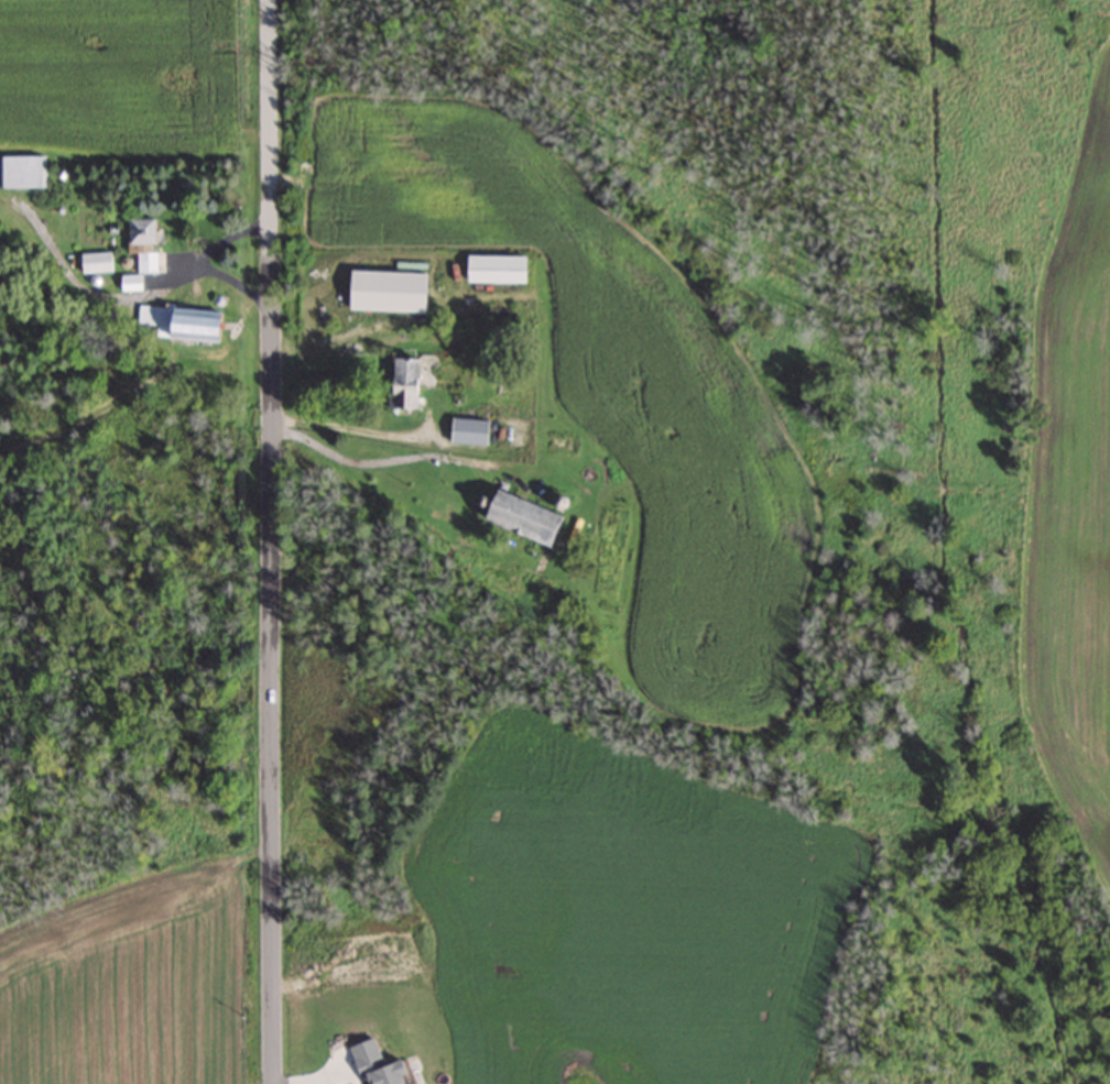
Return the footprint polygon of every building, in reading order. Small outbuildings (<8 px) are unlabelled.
[(0,157),(0,188),(45,188),(45,157),(0,157)] [(124,254),(134,254),(134,273),(153,273),(153,220),(124,220),(124,254)] [(77,253),(77,273),(111,273),(111,253),(77,253)] [(138,276),(117,276),(117,290),(138,290),(138,276)] [(159,326),(159,339),(215,342),(216,311),(136,307),(135,325),(159,326)] [(385,356),(384,408),(415,409),(416,385),(462,386),(462,358),(385,356)] [(519,428),(446,421),(444,442),(517,450),(519,428)] [(556,518),(486,489),(474,520),(544,548),(556,518)]
